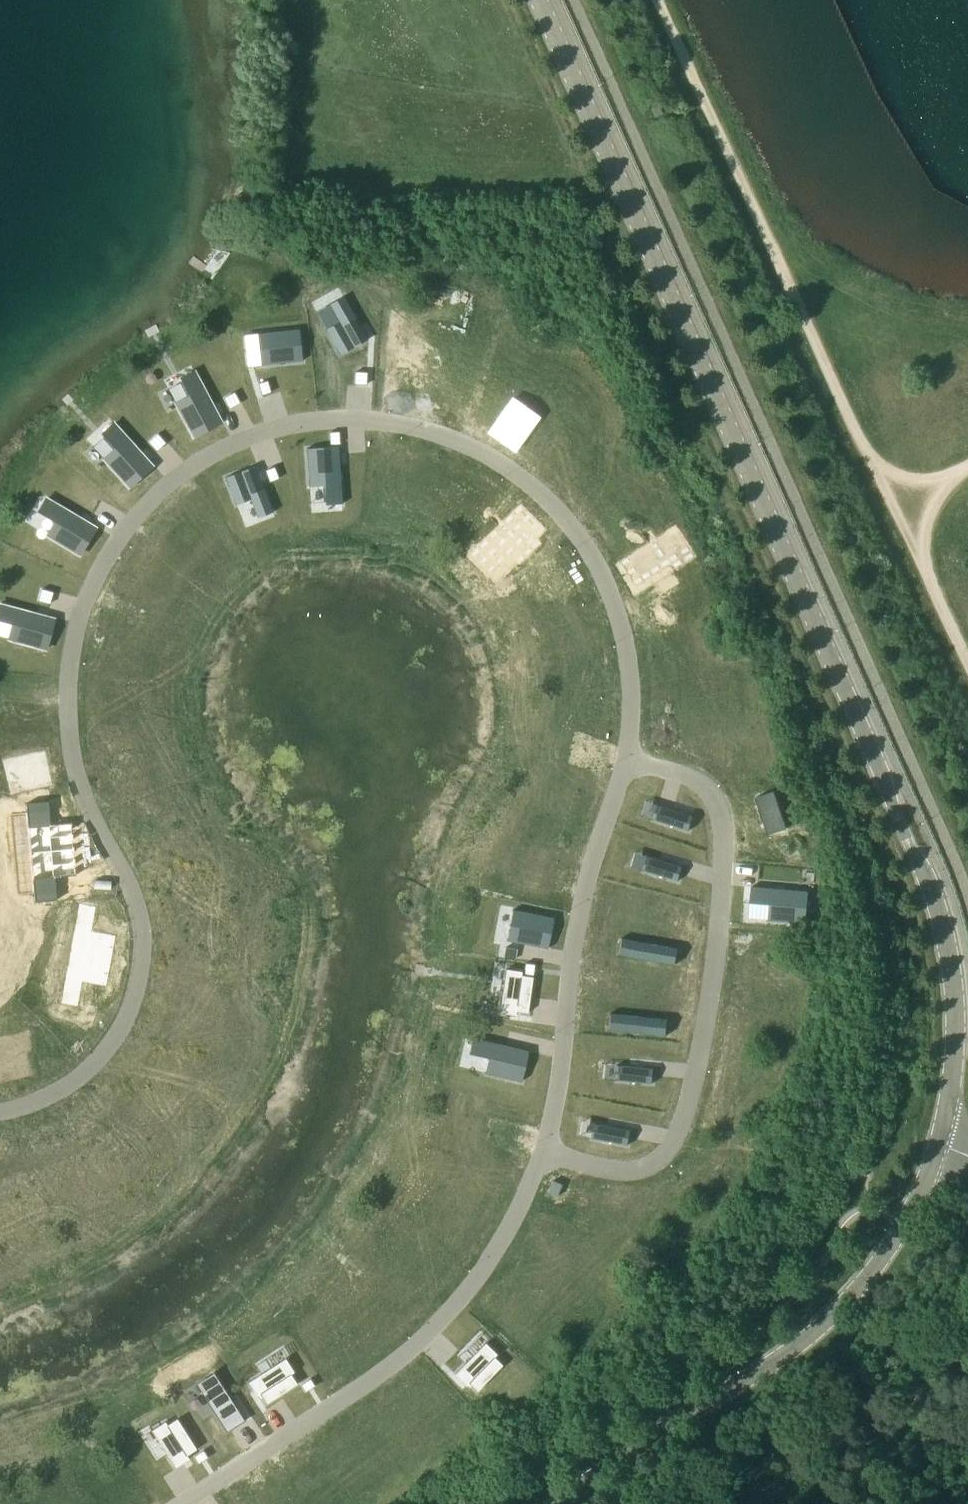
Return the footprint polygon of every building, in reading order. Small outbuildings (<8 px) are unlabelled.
[(258,333),(261,365),(302,361),(300,329),(258,333)] [(331,373),(361,373),(360,351),(330,350),(331,373)] [(222,422),(195,371),(182,379),(191,396),(176,404),(194,437),(222,422)] [(262,395),(271,392),(268,381),(259,383),(262,395)] [(240,403),(235,392),(224,398),(230,408),(240,403)] [(153,466),(114,423),(103,433),(116,448),(104,459),(129,487),(153,466)] [(339,432),(330,432),(331,444),(340,444),(339,432)] [(166,442),(158,434),(149,441),(157,450),(166,442)] [(56,521),(47,535),(80,555),(96,528),(47,498),(39,511),(56,521)] [(53,592),(42,589),(39,600),(50,603),(53,592)] [(54,619),(0,604),(0,620),(13,623),(9,639),(46,649),(54,619)] [(52,784),(45,750),(3,758),(10,792),(52,784)] [(768,835),(787,828),(775,791),(756,797),(768,835)] [(694,816),(658,805),(654,819),(689,830),(694,816)] [(69,838),(58,815),(35,825),(32,819),(16,826),(29,856),(69,838)] [(79,861),(69,838),(29,856),(43,885),(59,878),(56,872),(79,861)] [(682,866),(648,856),(644,870),(678,880),(682,866)] [(809,890),(752,886),(749,917),(806,922),(809,890)] [(513,909),(507,940),(548,948),(554,917),(513,909)] [(117,930),(71,918),(62,952),(109,964),(117,930)] [(622,936),(619,954),(676,964),(679,945),(622,936)] [(506,947),(505,956),(515,958),(517,949),(506,947)] [(100,997),(109,964),(62,952),(53,984),(100,997)] [(535,964),(526,963),(524,975),(533,976),(535,964)] [(516,1015),(516,1011),(528,1012),(533,977),(522,975),(522,971),(506,969),(500,1012),(516,1015)] [(667,1018),(611,1013),(609,1029),(665,1035),(667,1018)] [(528,1051),(472,1039),(469,1053),(488,1057),(485,1072),(522,1080),(528,1051)] [(654,1068),(618,1065),(616,1082),(653,1085),(654,1068)] [(631,1129),(595,1123),(592,1138),(628,1145),(631,1129)] [(558,1196),(563,1185),(553,1180),(548,1192),(558,1196)] [(259,1340),(241,1354),(258,1376),(276,1363),(259,1340)] [(486,1342),(455,1374),(466,1385),(469,1382),(478,1390),(502,1364),(494,1356),(497,1354),(486,1342)] [(215,1413),(216,1414),(218,1413),(228,1429),(226,1430),(227,1432),(245,1420),(214,1371),(213,1372),(214,1374),(199,1384),(205,1394),(204,1395),(207,1401),(209,1400),(217,1412),(215,1413)] [(306,1391),(315,1385),(310,1378),(302,1384),(306,1391)] [(162,1414),(141,1425),(156,1450),(177,1438),(162,1414)] [(199,1463),(208,1457),(203,1450),(194,1456),(199,1463)]
